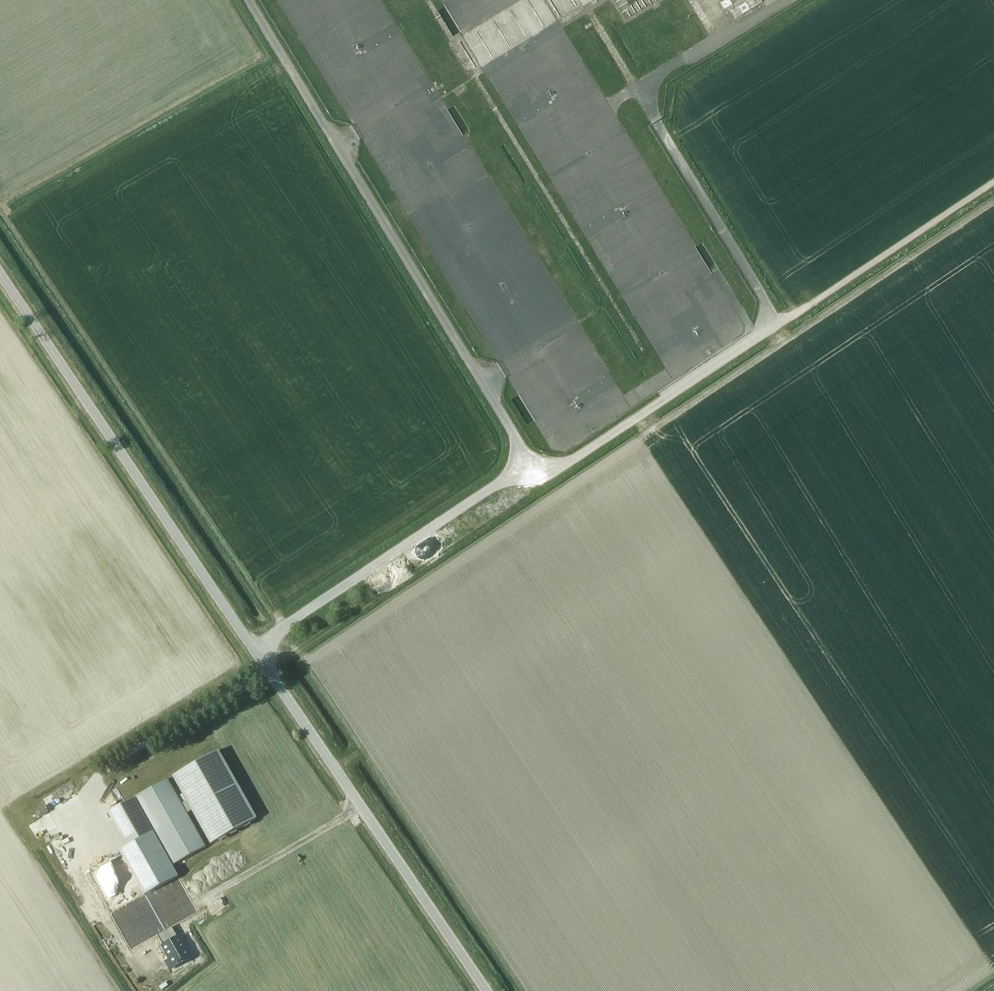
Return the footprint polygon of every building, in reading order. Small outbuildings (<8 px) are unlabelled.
[(217,750),(172,776),(185,799),(180,802),(185,811),(190,808),(210,843),(256,817),(217,750)] [(167,779),(135,797),(173,864),(205,846),(185,811),(180,802),(167,779)] [(48,812),(44,806),(37,811),(41,816),(48,812)] [(153,832),(126,847),(122,850),(147,893),(178,876),(153,832)] [(157,934),(171,927),(199,912),(178,876),(147,893),(143,895),(121,855),(87,873),(131,949),(157,934)] [(172,927),(157,935),(164,946),(161,948),(168,959),(170,958),(174,966),(177,964),(177,965),(181,963),(181,962),(189,957),(185,950),(187,949),(180,937),(178,938),(172,927)]
